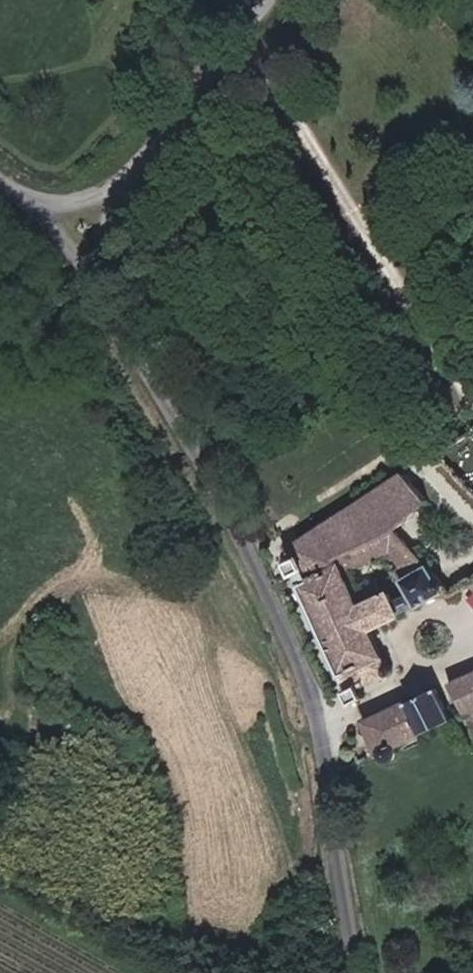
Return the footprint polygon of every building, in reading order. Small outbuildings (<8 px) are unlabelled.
[(296,543),(301,554),(285,560),(294,580),(301,577),(349,688),(343,691),(349,704),(364,697),(359,685),(382,675),(384,676),(389,676),(392,672),(392,667),(388,664),(387,662),(393,660),(378,625),(405,613),(394,590),(366,602),(350,565),(392,548),(404,566),(428,558),(399,527),(432,502),(407,466),(296,543)] [(432,561),(404,577),(420,605),(448,589),(432,561)] [(463,679),(472,702),(472,674),(463,679)] [(420,735),(450,722),(437,693),(407,706),(420,735)] [(369,723),(382,752),(384,756),(389,758),(394,757),(397,753),(395,746),(420,735),(407,706),(369,723)]
